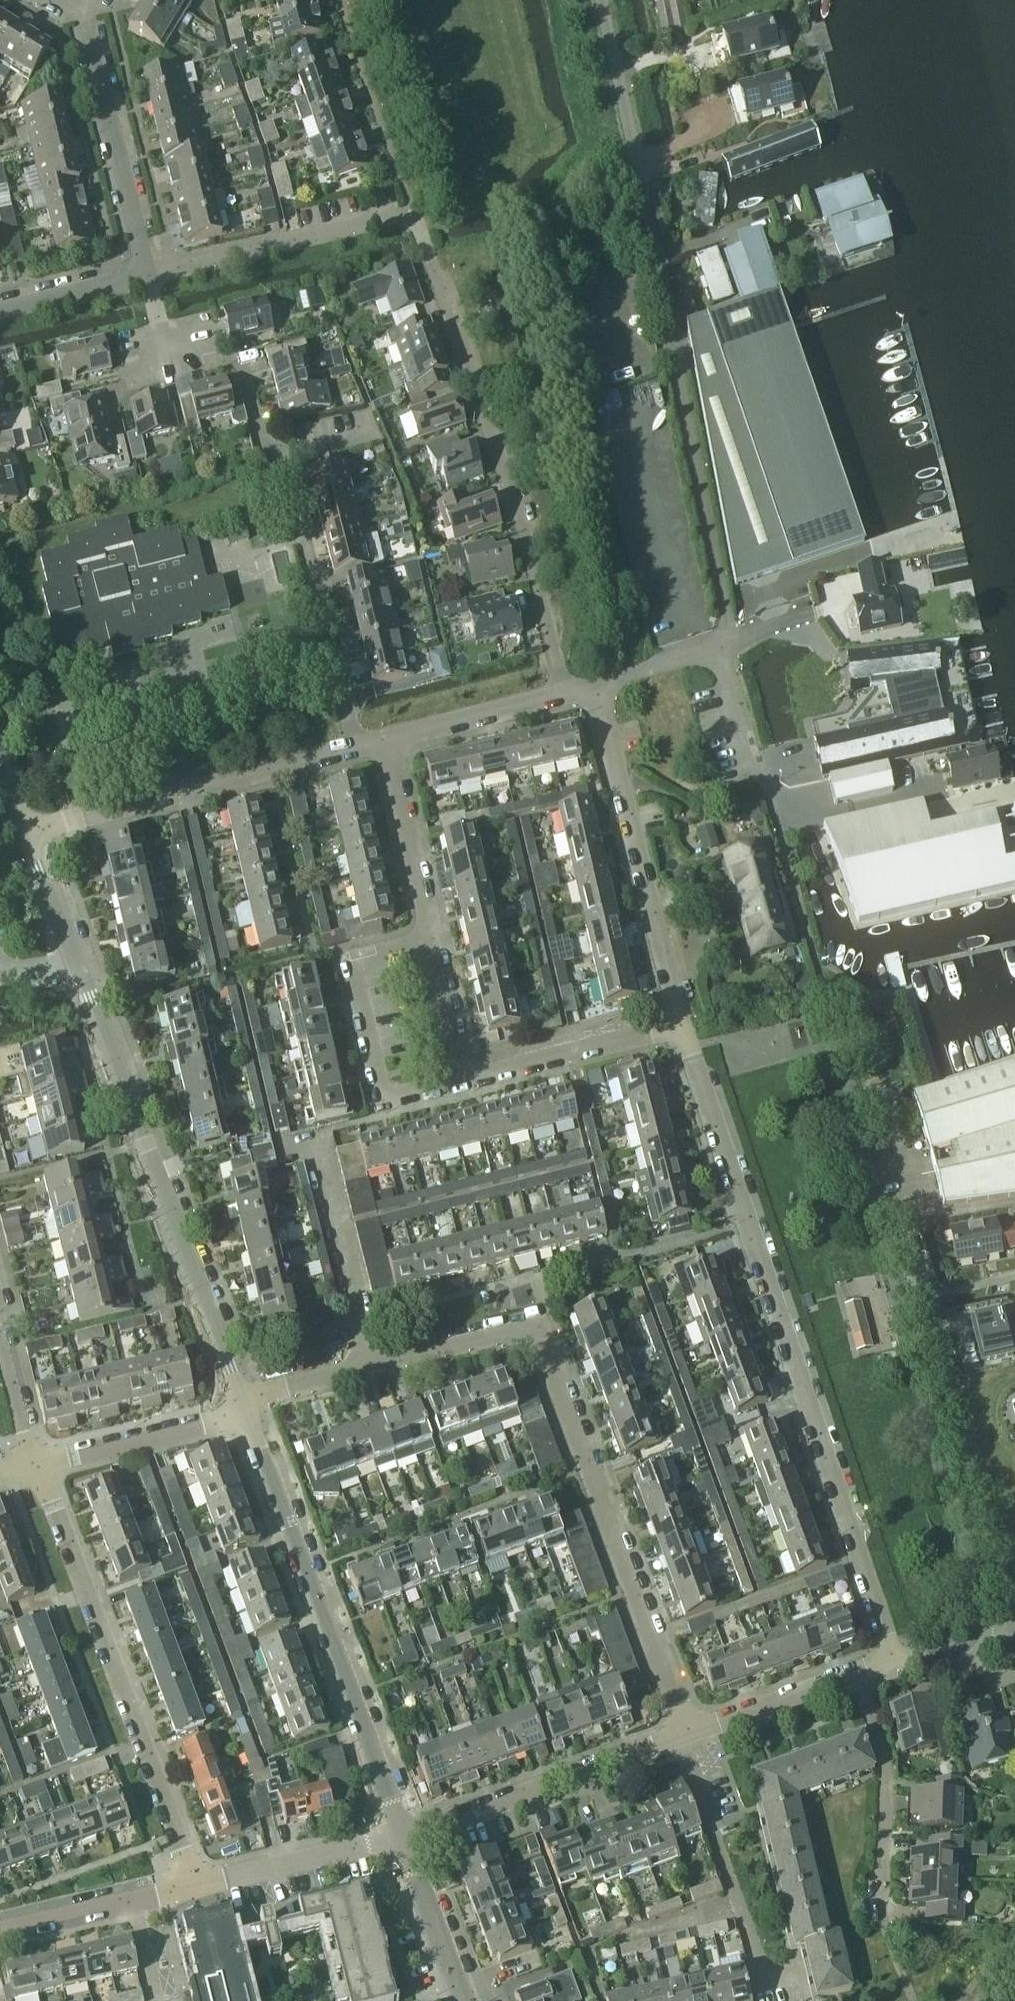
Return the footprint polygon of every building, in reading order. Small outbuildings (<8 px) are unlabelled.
[(140,9),(175,31),(186,12),(167,0),(136,0),(144,4),(140,9)] [(186,12),(194,0),(167,0),(186,12)] [(316,0),(276,0),(281,19),(281,20),(318,11),(316,0)] [(688,29),(681,0),(671,0),(657,3),(663,34),(688,29)] [(163,50),(175,31),(140,9),(129,28),(163,50)] [(296,39),(324,32),(318,11),(281,20),(281,19),(269,22),(276,52),(298,47),(296,39)] [(14,25),(0,16),(0,48),(14,25)] [(14,25),(0,48),(0,65),(11,71),(32,36),(28,33),(33,25),(32,20),(27,18),(24,19),(18,27),(14,25)] [(226,23),(229,33),(242,29),(240,19),(226,23)] [(731,63),(777,50),(769,19),(723,32),(731,63)] [(216,42),(208,44),(200,46),(201,54),(226,48),(221,26),(213,28),(216,42)] [(242,29),(229,33),(231,43),(234,55),(237,63),(250,60),(242,29)] [(51,47),(32,36),(11,71),(29,83),(51,47)] [(292,56),(299,77),(334,64),(327,44),(292,56)] [(218,69),(222,78),(235,74),(231,64),(218,69)] [(341,84),(334,64),(299,77),(306,97),(341,84)] [(181,66),(145,74),(150,95),(186,87),(181,66)] [(238,83),(235,74),(222,78),(225,88),(238,83)] [(747,119),(793,106),(784,75),(738,88),(747,119)] [(245,85),(249,95),(262,90),(258,81),(245,85)] [(313,117),(349,105),(341,84),(306,97),(306,98),(296,102),(303,122),(314,118),(313,117)] [(150,95),(155,116),(191,108),(189,96),(195,94),(193,85),(186,87),(150,95)] [(265,100),(262,90),(249,95),(252,104),(265,100)] [(22,104),(27,125),(65,116),(60,95),(22,104)] [(233,109),(236,119),(249,114),(246,105),(233,109)] [(356,125),(349,105),(313,117),(314,118),(321,138),(356,125)] [(196,129),(191,108),(155,116),(160,137),(196,129)] [(252,124),(249,114),(236,119),(239,129),(252,124)] [(70,137),(65,116),(27,125),(32,146),(70,137)] [(259,126),(263,135),(276,131),(272,121),(259,126)] [(730,181),(821,146),(812,124),(721,159),(730,181)] [(316,162),(363,145),(356,125),(321,138),(324,148),(313,152),(316,162)] [(160,137),(165,158),(202,150),(196,129),(160,137)] [(279,140),(276,131),(263,135),(266,145),(279,140)] [(37,167),(75,158),(70,137),(32,146),(37,167)] [(371,166),(363,145),(316,162),(320,172),(331,168),(335,178),(371,166)] [(247,151),(249,160),(263,157),(261,147),(247,151)] [(207,171),(202,150),(165,158),(170,179),(207,171)] [(265,167),(263,157),(249,160),(252,170),(265,167)] [(80,179),(75,158),(37,167),(42,188),(80,179)] [(271,166),(274,176),(287,172),(285,163),(271,166)] [(212,192),(207,171),(170,179),(175,200),(212,192)] [(293,196),(287,172),(274,176),(279,199),(293,196)] [(711,228),(719,180),(702,178),(695,225),(711,228)] [(80,180),(80,179),(42,188),(47,209),(85,201),(80,180)] [(880,222),(885,220),(877,205),(869,208),(861,184),(817,199),(826,225),(834,222),(839,235),(834,237),(842,259),(884,244),(880,222)] [(257,192),(260,202),(273,199),(271,189),(257,192)] [(175,200),(180,221),(217,213),(212,192),(175,200)] [(278,221),(276,209),(273,199),(260,202),(262,212),(265,224),(278,221)] [(90,222),(85,201),(47,209),(53,230),(90,222)] [(14,217),(12,207),(0,210),(0,216),(1,220),(14,217)] [(217,213),(180,221),(185,243),(222,234),(221,230),(230,228),(225,211),(217,213)] [(17,227),(14,217),(1,220),(4,230),(17,227)] [(52,253),(95,243),(90,222),(53,230),(55,241),(49,243),(52,253)] [(741,238),(744,249),(727,254),(743,304),(778,292),(778,291),(779,290),(759,233),(741,238)] [(11,263),(25,259),(20,238),(6,241),(11,263)] [(717,249),(697,256),(713,303),(734,296),(717,249)] [(378,278),(354,287),(360,306),(387,297),(393,314),(397,325),(419,317),(415,306),(423,303),(410,265),(378,276),(378,278)] [(310,309),(324,306),(320,290),(306,293),(310,309)] [(791,330),(778,292),(743,304),(687,323),(695,365),(791,330)] [(231,341),(273,331),(265,299),(223,309),(231,341)] [(681,309),(684,317),(695,313),(693,305),(681,309)] [(398,329),(387,333),(391,346),(397,345),(404,364),(404,366),(441,353),(441,351),(433,331),(432,331),(428,318),(420,321),(419,317),(397,325),(398,329)] [(695,365),(736,586),(814,559),(864,542),(855,518),(791,330),(695,365)] [(64,381),(110,369),(103,338),(57,349),(64,381)] [(272,371),(276,384),(308,376),(305,364),(311,362),(306,341),(266,351),(271,371),(272,371)] [(342,350),(333,352),(336,367),(345,365),(345,363),(347,362),(345,352),(342,353),(342,350)] [(441,353),(404,366),(410,384),(405,386),(410,399),(410,400),(426,394),(451,385),(447,372),(448,372),(441,353)] [(350,367),(342,369),(344,376),(352,374),(350,367)] [(311,388),(308,376),(276,384),(279,396),(277,396),(282,417),(330,406),(325,385),(311,388)] [(248,423),(239,389),(227,391),(224,380),(190,388),(191,394),(179,397),(188,434),(201,431),(199,421),(231,413),(233,422),(239,426),(248,423)] [(39,400),(62,394),(60,382),(36,388),(39,400)] [(65,411),(72,438),(110,429),(103,401),(82,406),(79,394),(63,398),(50,401),(54,414),(65,411)] [(140,438),(178,429),(172,403),(170,403),(168,394),(131,403),(140,438)] [(426,394),(410,400),(412,405),(414,410),(410,412),(420,439),(464,423),(455,396),(429,405),(428,399),(426,394)] [(394,395),(372,403),(375,412),(397,404),(394,395)] [(112,440),(110,429),(72,438),(78,466),(115,457),(118,469),(130,466),(123,437),(112,440)] [(30,448),(44,444),(40,431),(26,434),(30,448)] [(16,447),(12,432),(0,435),(0,451),(16,447)] [(448,488),(483,476),(475,450),(461,454),(456,438),(427,448),(435,474),(443,471),(448,488)] [(383,445),(375,448),(379,458),(387,456),(383,445)] [(19,501),(12,476),(21,474),(16,457),(10,459),(0,461),(0,505),(19,501)] [(381,462),(379,467),(382,474),(392,470),(388,459),(381,462)] [(309,469),(314,490),(351,481),(345,460),(309,469)] [(135,472),(124,475),(127,485),(138,483),(135,472)] [(396,480),(390,482),(394,494),(401,491),(396,480)] [(356,503),(351,481),(314,490),(320,512),(356,503)] [(401,491),(394,494),(397,505),(404,503),(401,491)] [(456,541),(501,525),(491,498),(470,506),(466,494),(439,504),(448,529),(451,527),(456,541)] [(325,533),(361,524),(356,503),(320,512),(325,533)] [(143,643),(173,636),(172,630),(201,622),(200,616),(230,609),(222,577),(207,581),(196,538),(181,542),(177,529),(133,540),(127,517),(95,526),(97,531),(67,539),(69,548),(40,556),(48,586),(41,587),(49,618),(53,617),(56,626),(48,628),(57,662),(89,654),(87,645),(109,640),(113,657),(145,649),(143,643)] [(410,522),(402,524),(404,535),(405,536),(413,534),(410,522)] [(364,537),(361,524),(325,533),(330,554),(380,542),(378,534),(364,537)] [(247,526),(226,531),(229,543),(250,538),(247,526)] [(413,534),(405,536),(407,545),(407,546),(406,551),(407,558),(417,556),(416,552),(415,545),(415,544),(413,534)] [(446,552),(442,553),(444,562),(448,561),(449,564),(459,562),(461,568),(468,566),(473,586),(514,576),(507,548),(491,552),(488,541),(446,551),(446,552)] [(335,576),(385,563),(380,542),(330,554),(335,576)] [(893,589),(889,590),(882,561),(857,566),(864,596),(852,599),(860,635),(901,626),(893,589)] [(388,590),(382,569),(346,578),(349,590),(329,596),(331,605),(388,590)] [(422,577),(409,580),(410,585),(423,582),(422,577)] [(393,611),(388,590),(331,605),(334,614),(354,609),(357,621),(393,611)] [(477,644),(522,633),(513,601),(498,605),(495,593),(466,601),(477,644)] [(341,648),(399,633),(393,611),(357,621),(360,632),(338,638),(341,648)] [(422,627),(426,642),(437,639),(433,624),(422,627)] [(404,654),(399,633),(341,648),(343,656),(365,651),(368,663),(404,654)] [(970,745),(971,743),(977,726),(971,699),(966,681),(957,639),(847,653),(852,693),(855,692),(855,696),(856,702),(848,716),(813,724),(816,738),(814,739),(823,778),(970,745)] [(451,665),(446,648),(432,652),(434,663),(441,667),(451,665)] [(352,690),(410,675),(404,654),(368,663),(371,674),(349,680),(352,690)] [(571,722),(547,728),(555,765),(580,760),(571,722)] [(531,771),(555,765),(547,728),(522,734),(531,771)] [(522,734),(498,739),(506,776),(531,771),(522,734)] [(498,739),(474,745),(482,782),(484,790),(508,785),(506,776),(498,739)] [(474,745),(451,750),(459,787),(482,782),(474,745)] [(955,790),(998,778),(990,747),(947,758),(955,790)] [(434,793),(459,787),(451,750),(425,756),(434,793)] [(897,763),(888,765),(891,776),(899,774),(897,763)] [(891,776),(888,765),(830,778),(835,804),(894,791),(891,776)] [(329,784),(334,808),(366,800),(361,777),(329,784)] [(561,790),(562,793),(564,802),(589,796),(586,784),(561,790)] [(295,818),(304,816),(309,815),(304,790),(289,793),(295,818)] [(539,808),(564,802),(562,793),(537,799),(539,808)] [(514,813),(539,808),(537,799),(512,805),(514,813)] [(751,802),(747,803),(753,825),(769,821),(763,799),(762,799),(751,802)] [(372,824),(366,800),(334,808),(340,831),(372,824)] [(227,808),(228,809),(233,832),(265,824),(259,801),(227,808)] [(558,809),(564,834),(602,825),(601,820),(595,822),(591,801),(558,809)] [(928,832),(922,804),(823,826),(858,923),(1014,888),(1014,864),(1003,866),(992,818),(928,832)] [(514,813),(512,805),(489,810),(491,819),(514,813)] [(489,810),(466,815),(468,824),(491,819),(489,810)] [(468,824),(466,815),(465,812),(440,817),(442,830),(468,824)] [(197,815),(187,817),(193,841),(202,839),(197,815)] [(309,839),(304,816),(295,818),(300,841),(309,839)] [(520,818),(526,843),(534,841),(528,816),(520,818)] [(175,848),(179,847),(188,845),(182,819),(169,822),(175,848)] [(505,821),(511,845),(519,843),(514,819),(505,821)] [(233,832),(238,855),(270,848),(265,824),(233,832)] [(345,855),(377,847),(372,824),(340,831),(345,855)] [(603,830),(602,825),(564,834),(570,858),(602,851),(598,831),(603,830)] [(443,856),(444,861),(481,852),(475,828),(444,835),(449,855),(443,856)] [(105,846),(109,862),(140,855),(137,843),(144,841),(141,829),(96,839),(98,848),(105,846)] [(202,839),(193,841),(199,865),(208,862),(202,839)] [(309,839),(300,841),(305,865),(315,863),(309,839)] [(540,865),(534,841),(526,843),(531,867),(540,865)] [(525,868),(519,843),(511,845),(517,870),(525,868)] [(193,868),(188,845),(179,847),(184,870),(193,868)] [(726,857),(740,906),(780,895),(767,846),(726,857)] [(383,871),(377,847),(345,855),(351,878),(383,871)] [(243,874),(222,879),(223,884),(244,879),(276,872),(270,848),(238,855),(243,874)] [(570,858),(575,882),(613,873),(612,868),(607,870),(602,851),(570,858)] [(487,877),(481,852),(444,861),(445,866),(451,865),(455,884),(487,877)] [(107,888),(152,877),(147,854),(140,855),(109,862),(112,877),(105,879),(107,888)] [(208,862),(199,865),(204,888),(213,886),(208,862)] [(315,863),(305,865),(311,888),(320,886),(315,863)] [(537,891),(546,889),(540,865),(531,867),(537,891)] [(199,891),(193,868),(184,870),(190,893),(199,891)] [(531,892),(525,868),(517,870),(522,894),(531,892)] [(351,878),(356,902),(388,894),(383,871),(351,878)] [(276,872),(244,879),(249,903),(281,895),(276,872)] [(614,878),(613,873),(575,882),(581,906),(613,899),(609,879),(614,878)] [(116,895),(120,910),(164,899),(162,888),(155,889),(152,877),(107,888),(109,896),(116,895)] [(454,905),(455,910),(492,901),(487,877),(455,884),(460,903),(454,905)] [(204,888),(210,912),(219,910),(213,886),(204,888)] [(320,886),(311,888),(316,912),(325,910),(320,886)] [(551,913),(546,889),(537,891),(543,915),(551,913)] [(196,918),(205,916),(199,891),(190,893),(196,918)] [(528,918),(537,916),(531,892),(522,894),(528,918)] [(394,918),(388,894),(356,902),(361,920),(344,924),(347,940),(383,932),(380,921),(394,918)] [(249,903),(255,926),(287,919),(281,895),(249,903)] [(794,945),(780,895),(740,906),(753,956),(794,945)] [(123,925),(116,927),(118,936),(164,925),(161,913),(154,915),(151,904),(164,901),(164,899),(120,910),(123,925)] [(581,906),(586,930),(625,922),(623,917),(618,918),(613,899),(581,906)] [(498,925),(492,901),(455,910),(456,915),(462,913),(467,932),(498,925)] [(210,912),(215,937),(225,935),(219,910),(210,912)] [(325,910),(316,912),(322,935),(331,933),(325,910)] [(548,939),(557,937),(551,913),(543,915),(548,939)] [(210,940),(205,916),(196,918),(201,942),(210,940)] [(537,916),(528,918),(534,943),(542,941),(537,916)] [(292,942),(287,919),(255,926),(260,950),(292,942)] [(626,926),(625,922),(586,930),(592,955),(625,947),(620,928),(626,926)] [(128,944),(131,959),(162,951),(159,939),(167,937),(164,925),(118,936),(120,945),(128,944)] [(471,952),(465,953),(466,958),(504,949),(498,925),(467,932),(471,952)] [(225,935),(215,937),(221,959),(229,957),(228,953),(239,951),(236,937),(237,937),(236,932),(225,935)] [(563,962),(557,937),(548,939),(554,964),(563,962)] [(207,967),(216,965),(210,940),(201,942),(207,967)] [(542,941),(534,943),(539,967),(548,965),(542,941)] [(635,965),(629,967),(625,947),(592,955),(598,979),(636,970),(635,965)] [(469,968),(475,966),(478,981),(515,973),(509,948),(504,949),(466,958),(468,963),(469,968)] [(165,963),(162,951),(131,959),(135,974),(127,975),(129,985),(175,974),(172,962),(165,963)] [(899,953),(885,957),(892,988),(893,989),(894,989),(907,986),(907,985),(901,964),(899,953)] [(560,988),(568,986),(563,962),(554,964),(560,988)] [(539,967),(545,991),(554,989),(548,965),(539,967)] [(284,989),(287,1001),(320,994),(316,978),(323,976),(321,967),(274,978),(277,991),(284,989)] [(642,995),(636,970),(598,979),(604,1004),(642,995)] [(476,1001),(478,1006),(515,997),(510,975),(515,974),(515,973),(478,981),(483,1000),(476,1001)] [(809,977),(794,981),(798,994),(812,990),(809,977)] [(242,985),(247,1010),(256,1008),(250,983),(242,985)] [(572,985),(568,986),(560,988),(565,1012),(578,1009),(572,985)] [(236,987),(227,989),(230,1002),(233,1014),(242,1012),(236,987)] [(554,989),(545,991),(541,992),(547,1017),(559,1014),(554,989)] [(167,1013),(170,1028),(201,1021),(199,1009),(206,1007),(203,994),(157,1005),(160,1014),(167,1013)] [(331,1008),(324,1009),(320,994),(287,1001),(287,1002),(280,1003),(285,1027),(333,1016),(331,1008)] [(521,1022),(515,997),(478,1006),(479,1011),(485,1010),(490,1030),(521,1022)] [(262,1032),(256,1008),(247,1010),(253,1034),(262,1032)] [(233,1014),(238,1038),(248,1036),(242,1012),(233,1014)] [(296,1037),(298,1049),(331,1042),(328,1027),(335,1025),(333,1016),(285,1027),(288,1039),(296,1037)] [(174,1043),(166,1045),(168,1054),(214,1043),(212,1031),(204,1033),(201,1021),(170,1028),(174,1043)] [(259,1059),(268,1057),(262,1032),(253,1034),(259,1059)] [(248,1036),(238,1038),(244,1062),(253,1060),(248,1036)] [(23,1055),(27,1074),(65,1065),(62,1054),(79,1049),(76,1039),(22,1052),(23,1055)] [(294,1063),(296,1075),(344,1064),(342,1056),(335,1057),(331,1042),(298,1049),(301,1061),(294,1063)] [(178,1061),(182,1076),(213,1069),(210,1057),(217,1056),(214,1043),(168,1054),(171,1063),(178,1061)] [(268,1057),(259,1059),(264,1083),(273,1081),(270,1066),(273,1065),(271,1057),(268,1058),(268,1057)] [(244,1062),(249,1086),(259,1084),(253,1060),(244,1062)] [(617,1081),(622,1102),(629,1100),(629,1099),(666,1090),(660,1066),(644,1070),(642,1060),(604,1070),(607,1084),(617,1081)] [(307,1086),(310,1098),(343,1090),(339,1075),(346,1073),(344,1064),(296,1075),(299,1087),(307,1086)] [(67,1076),(65,1065),(27,1074),(28,1075),(17,1078),(23,1098),(33,1096),(33,1097),(87,1083),(84,1071),(67,1076)] [(913,1096),(931,1153),(944,1205),(1014,1195),(1014,1065),(913,1096)] [(185,1091),(178,1093),(180,1102),(226,1092),(223,1079),(215,1081),(213,1069),(182,1076),(185,1091)] [(270,1106),(279,1104),(273,1081),(264,1083),(270,1106)] [(33,1097),(38,1116),(75,1106),(72,1095),(89,1091),(87,1083),(33,1097)] [(259,1084),(249,1086),(255,1110),(264,1108),(259,1084)] [(576,1087),(582,1112),(591,1110),(594,1109),(588,1084),(576,1087)] [(578,1119),(570,1088),(547,1094),(554,1125),(578,1119)] [(346,1105),(343,1090),(310,1098),(313,1110),(305,1111),(308,1124),(355,1113),(353,1104),(346,1105)] [(629,1100),(635,1124),(667,1116),(662,1097),(667,1096),(666,1090),(629,1099),(629,1100)] [(189,1109),(193,1125),(224,1118),(221,1106),(228,1104),(226,1092),(180,1102),(182,1111),(189,1109)] [(547,1094),(523,1100),(531,1131),(554,1125),(547,1094)] [(531,1131),(523,1100),(500,1106),(507,1137),(531,1131)] [(284,1103),(279,1104),(270,1106),(276,1132),(289,1128),(284,1103)] [(37,1134),(38,1138),(97,1123),(95,1114),(78,1118),(75,1106),(38,1116),(42,1133),(37,1134)] [(500,1106),(476,1112),(484,1143),(507,1137),(500,1106)] [(255,1110),(261,1135),(270,1133),(264,1108),(255,1110)] [(582,1112),(588,1136),(596,1134),(591,1110),(582,1112)] [(484,1143),(476,1112),(453,1117),(461,1149),(484,1143)] [(677,1134),(672,1135),(667,1116),(635,1124),(625,1127),(631,1151),(642,1148),(678,1139),(677,1134)] [(453,1117),(429,1123),(437,1155),(461,1149),(453,1117)] [(227,1129),(224,1118),(193,1125),(196,1140),(189,1142),(191,1151),(237,1140),(234,1128),(227,1129)] [(100,1133),(97,1123),(38,1138),(39,1142),(44,1140),(48,1158),(86,1149),(83,1137),(100,1133)] [(437,1155),(429,1123),(406,1129),(414,1161),(437,1155)] [(406,1129),(382,1135),(390,1166),(414,1161),(406,1129)] [(246,1138),(249,1150),(273,1144),(270,1133),(261,1135),(246,1138)] [(603,1158),(596,1134),(588,1136),(594,1160),(603,1158)] [(362,1155),(365,1166),(367,1172),(390,1166),(382,1135),(359,1141),(359,1143),(362,1155)] [(642,1148),(648,1173),(679,1165),(674,1145),(680,1144),(678,1139),(642,1148)] [(336,1149),(339,1160),(362,1155),(359,1143),(336,1149)] [(249,1150),(251,1156),(252,1162),(275,1157),(273,1144),(249,1150)] [(571,1163),(588,1159),(585,1150),(568,1154),(571,1163)] [(339,1160),(342,1172),(365,1166),(362,1155),(339,1160)] [(272,1183),(269,1170),(278,1168),(275,1157),(252,1162),(251,1156),(231,1161),(235,1178),(224,1180),(226,1190),(232,1189),(235,1204),(268,1197),(265,1185),(272,1183)] [(547,1169),(564,1165),(561,1156),(545,1160),(547,1169)] [(600,1185),(609,1183),(603,1158),(594,1160),(600,1185)] [(9,1172),(6,1160),(0,1161),(0,1174),(9,1172)] [(310,1187),(304,1162),(295,1165),(301,1189),(310,1187)] [(524,1175),(540,1171),(538,1162),(522,1166),(524,1175)] [(679,1165),(648,1173),(654,1197),(691,1188),(685,1165),(679,1166),(679,1165)] [(44,1195),(44,1198),(103,1183),(101,1174),(84,1178),(81,1166),(44,1175),(48,1193),(44,1195)] [(342,1172),(345,1183),(368,1177),(367,1172),(365,1166),(342,1172)] [(568,1180),(584,1176),(582,1166),(565,1171),(568,1180)] [(501,1181),(517,1177),(515,1168),(499,1172),(501,1181)] [(544,1186),(561,1182),(558,1172),(542,1176),(544,1186)] [(478,1187),(494,1183),(492,1173),(475,1178),(478,1187)] [(345,1183),(348,1195),(371,1189),(368,1177),(345,1183)] [(521,1192),(537,1187),(535,1178),(519,1182),(521,1192)] [(454,1193),(471,1189),(468,1179),(452,1183),(454,1193)] [(54,1218),(92,1209),(89,1197),(106,1193),(103,1183),(44,1198),(45,1202),(50,1200),(52,1210),(46,1212),(48,1219),(54,1218)] [(615,1207),(609,1183),(600,1185),(606,1209),(615,1207)] [(498,1197),(514,1193),(512,1184),(495,1188),(498,1197)] [(431,1199),(447,1194),(445,1185),(429,1189),(431,1199)] [(301,1189),(308,1213),(316,1211),(310,1187),(301,1189)] [(688,1215),(697,1213),(691,1188),(654,1197),(647,1199),(653,1224),(668,1220),(671,1231),(690,1226),(688,1215)] [(348,1195),(351,1206),(374,1200),(371,1189),(348,1195)] [(474,1203),(491,1199),(488,1190),(472,1194),(474,1203)] [(408,1204),(424,1200),(422,1191),(405,1195),(408,1204)] [(451,1209),(467,1205),(465,1196),(449,1200),(451,1209)] [(270,1209),(268,1197),(235,1204),(239,1219),(233,1221),(235,1230),(281,1219),(278,1207),(270,1209)] [(385,1210),(401,1206),(398,1197),(383,1201),(385,1210)] [(351,1206),(354,1218),(377,1212),(374,1200),(351,1206)] [(428,1215),(444,1211),(442,1202),(426,1206),(428,1215)] [(600,1204),(576,1210),(584,1242),(607,1236),(600,1204)] [(405,1221),(421,1217),(419,1207),(402,1212),(405,1221)] [(612,1233),(621,1231),(615,1207),(606,1209),(612,1233)] [(54,1240),(113,1226),(111,1216),(94,1220),(92,1209),(54,1218),(59,1235),(54,1236),(54,1240)] [(584,1242),(576,1210),(552,1216),(560,1247),(584,1242)] [(1,1215),(5,1231),(20,1226),(16,1211),(1,1215)] [(308,1213),(314,1237),(322,1235),(316,1211),(308,1213)] [(395,1213),(379,1217),(381,1227),(398,1223),(395,1213)] [(552,1216),(529,1222),(537,1253),(560,1247),(552,1216)] [(355,1224),(358,1235),(381,1229),(378,1218),(355,1224)] [(281,1219),(235,1230),(237,1239),(243,1237),(246,1253),(279,1246),(286,1244),(281,1219)] [(537,1253),(529,1222),(505,1228),(513,1259),(537,1253)] [(957,1262),(1001,1253),(995,1222),(951,1230),(957,1262)] [(1014,1247),(1014,1225),(1000,1229),(1005,1250),(1014,1247)] [(24,1242),(20,1226),(5,1231),(8,1246),(24,1242)] [(60,1242),(65,1260),(102,1251),(99,1240),(116,1235),(113,1226),(54,1240),(55,1244),(60,1242)] [(505,1228),(482,1234),(490,1265),(513,1259),(505,1228)] [(358,1235),(361,1247),(384,1241),(381,1229),(358,1235)] [(490,1265),(482,1234),(459,1240),(466,1271),(490,1265)] [(322,1235),(314,1237),(320,1261),(328,1259),(322,1235)] [(459,1240),(435,1246),(443,1277),(466,1271),(459,1240)] [(361,1247),(364,1258),(387,1252),(384,1241),(361,1247)] [(244,1269),(246,1278),(292,1268),(290,1256),(281,1258),(279,1246),(246,1253),(250,1268),(244,1269)] [(443,1277),(435,1246),(412,1252),(419,1283),(443,1277)] [(64,1278),(65,1282),(124,1267),(122,1258),(105,1262),(102,1251),(65,1260),(69,1277),(64,1278)] [(364,1258),(366,1270),(390,1264),(388,1257),(387,1252),(364,1258)] [(393,1276),(395,1287),(396,1289),(419,1283),(412,1252),(388,1257),(390,1264),(393,1276)] [(320,1261),(326,1285),(334,1283),(328,1259),(320,1261)] [(695,1260),(674,1268),(685,1299),(693,1296),(729,1283),(720,1259),(698,1267),(695,1260)] [(366,1270),(369,1281),(393,1276),(390,1264),(366,1270)] [(126,1277),(124,1267),(65,1282),(66,1286),(71,1284),(75,1302),(112,1293),(109,1281),(126,1277)] [(295,1280),(292,1268),(246,1278),(248,1287),(254,1286),(257,1301),(290,1294),(287,1282),(295,1280)] [(369,1281),(372,1293),(395,1287),(393,1276),(369,1281)] [(656,1310),(664,1306),(656,1283),(647,1286),(656,1310)] [(737,1307),(729,1283),(693,1296),(702,1320),(737,1307)] [(633,1291),(642,1315),(650,1312),(642,1288),(633,1291)] [(132,1300),(115,1304),(112,1293),(75,1302),(80,1319),(75,1321),(76,1324),(80,1323),(80,1324),(135,1310),(132,1300)] [(292,1306),(290,1294),(257,1301),(261,1316),(255,1318),(257,1327),(303,1317),(300,1304),(292,1306)] [(858,1299),(846,1302),(853,1329),(856,1341),(868,1337),(865,1326),(858,1299)] [(605,1301),(574,1313),(581,1332),(575,1334),(577,1338),(614,1325),(605,1301)] [(673,1330),(664,1306),(656,1310),(665,1333),(673,1330)] [(702,1320),(696,1322),(705,1345),(710,1343),(746,1330),(737,1307),(702,1320)] [(163,1323),(176,1319),(174,1308),(160,1312),(163,1323)] [(930,1312),(928,1313),(929,1314),(931,1325),(954,1320),(952,1311),(946,1312),(945,1309),(930,1312)] [(982,1361),(1013,1354),(1003,1310),(971,1318),(982,1361)] [(659,1335),(650,1312),(642,1315),(650,1339),(659,1335)] [(144,1315),(131,1319),(134,1330),(147,1327),(144,1315)] [(120,1333),(134,1330),(131,1319),(118,1322),(120,1333)] [(622,1349),(614,1325),(577,1338),(579,1344),(585,1342),(591,1360),(622,1349)] [(89,1329),(92,1340),(105,1337),(102,1326),(89,1329)] [(79,1343),(92,1340),(89,1329),(76,1332),(79,1343)] [(673,1357),(682,1354),(673,1330),(665,1333),(673,1357)] [(755,1354),(746,1330),(710,1343),(719,1367),(755,1354)] [(668,1359),(659,1335),(650,1339),(659,1362),(668,1359)] [(60,1336),(47,1339),(50,1350),(63,1347),(60,1336)] [(28,1355),(50,1350),(47,1339),(25,1344),(28,1355)] [(596,1374),(591,1376),(594,1386),(631,1372),(622,1349),(591,1360),(596,1374)] [(153,1359),(142,1362),(153,1408),(163,1406),(160,1396),(171,1394),(162,1357),(161,1352),(151,1354),(153,1359)] [(184,1352),(162,1357),(171,1394),(182,1391),(185,1400),(195,1398),(184,1352)] [(690,1377),(682,1354),(673,1357),(682,1380),(690,1377)] [(763,1377),(762,1373),(755,1354),(719,1367),(728,1391),(763,1377)] [(668,1386),(676,1383),(668,1359),(659,1362),(668,1386)] [(142,1362),(120,1367),(129,1404),(141,1401),(143,1410),(153,1408),(142,1362)] [(120,1367),(100,1372),(111,1418),(121,1416),(118,1407),(129,1404),(120,1367)] [(520,1417),(516,1406),(512,1394),(502,1367),(493,1371),(496,1379),(487,1382),(503,1426),(521,1419),(520,1417)] [(100,1372),(79,1377),(87,1414),(99,1411),(102,1421),(111,1418),(100,1372)] [(608,1407),(639,1396),(631,1372),(594,1386),(596,1390),(602,1388),(608,1407)] [(79,1377),(58,1382),(69,1428),(78,1426),(76,1417),(87,1414),(79,1377)] [(691,1404),(699,1401),(690,1377),(682,1380),(691,1404)] [(772,1401),(763,1377),(728,1391),(736,1414),(772,1401)] [(472,1379),(466,1381),(485,1433),(503,1426),(487,1382),(475,1386),(472,1379)] [(465,1440),(485,1433),(466,1381),(456,1385),(459,1392),(448,1396),(465,1440)] [(60,1431),(69,1428),(58,1382),(36,1387),(45,1424),(57,1421),(60,1431)] [(685,1406),(676,1383),(668,1386),(676,1409),(685,1406)] [(539,1398),(534,1386),(512,1394),(516,1406),(539,1398)] [(444,1448),(465,1440),(448,1396),(438,1400),(435,1393),(425,1396),(444,1448)] [(644,1395),(640,1397),(639,1396),(608,1407),(614,1421),(608,1423),(611,1432),(647,1419),(644,1409),(648,1407),(644,1395)] [(543,1409),(539,1398),(516,1406),(520,1417),(543,1409)] [(410,1410),(399,1414),(415,1459),(436,1451),(432,1440),(417,1399),(408,1403),(410,1410)] [(691,1404),(703,1439),(727,1430),(723,1419),(708,1425),(699,1401),(691,1404)] [(670,1439),(674,1449),(697,1441),(685,1406),(676,1409),(685,1433),(670,1439)] [(377,1414),(396,1465),(396,1466),(415,1459),(399,1414),(391,1417),(389,1409),(377,1414)] [(547,1420),(543,1409),(520,1417),(521,1419),(524,1428),(547,1420)] [(360,1428),(373,1462),(377,1472),(396,1465),(377,1414),(371,1416),(373,1424),(360,1428)] [(653,1417),(647,1419),(611,1432),(620,1457),(656,1443),(656,1442),(661,1440),(653,1417)] [(551,1431),(547,1420),(524,1428),(528,1439),(551,1431)] [(350,1423),(338,1427),(354,1470),(373,1462),(360,1428),(353,1431),(350,1423)] [(780,1423),(745,1436),(754,1460),(789,1447),(780,1423)] [(335,1438),(322,1443),(338,1486),(357,1478),(354,1470),(338,1427),(332,1430),(335,1438)] [(727,1430),(703,1439),(716,1473),(724,1470),(716,1447),(731,1441),(727,1430)] [(555,1443),(551,1431),(528,1439),(532,1451),(555,1443)] [(322,1443),(314,1445),(311,1437),(301,1441),(310,1467),(305,1469),(314,1495),(338,1496),(338,1486),(322,1443)] [(710,1476),(697,1441),(674,1449),(677,1460),(693,1454),(702,1479),(710,1476)] [(559,1454),(555,1443),(532,1451),(536,1462),(559,1454)] [(195,1473),(199,1484),(233,1471),(235,1470),(230,1458),(228,1458),(224,1447),(206,1454),(205,1450),(181,1455),(181,1456),(184,1455),(190,1471),(195,1473)] [(789,1447),(754,1460),(762,1483),(792,1472),(793,1473),(798,1471),(789,1447)] [(563,1465),(559,1454),(536,1462),(540,1473),(563,1465)] [(665,1465),(634,1477),(640,1492),(634,1494),(638,1503),(674,1489),(681,1487),(673,1463),(665,1465)] [(140,1470),(148,1492),(158,1489),(149,1466),(140,1470)] [(172,1467),(161,1471),(170,1495),(180,1491),(172,1467)] [(530,1468),(518,1472),(521,1481),(533,1476),(530,1468)] [(716,1473),(725,1497),(733,1494),(724,1470),(716,1473)] [(233,1471),(199,1484),(208,1508),(241,1495),(233,1471)] [(97,1485),(86,1489),(94,1512),(134,1498),(130,1489),(121,1492),(114,1472),(94,1477),(97,1485)] [(508,1485),(521,1481),(518,1472),(505,1477),(508,1485)] [(771,1506),(771,1507),(806,1494),(804,1489),(799,1491),(793,1473),(792,1472),(762,1483),(754,1486),(763,1509),(771,1506)] [(719,1499),(710,1476),(702,1479),(711,1502),(719,1499)] [(491,1482),(479,1487),(482,1495),(494,1491),(491,1482)] [(439,1502),(432,1504),(435,1513),(457,1505),(450,1486),(435,1491),(439,1502)] [(470,1500),(482,1495),(479,1487),(467,1491),(470,1500)] [(158,1489),(148,1492),(157,1515),(166,1512),(158,1489)] [(639,1507),(645,1505),(651,1524),(682,1513),(674,1489),(638,1503),(639,1507)] [(170,1495),(178,1519),(189,1514),(180,1491),(170,1495)] [(538,1495),(541,1504),(531,1508),(544,1541),(544,1542),(547,1551),(567,1543),(566,1542),(562,1530),(558,1519),(548,1492),(538,1495)] [(733,1494),(725,1497),(733,1520),(741,1517),(733,1494)] [(806,1494),(771,1507),(779,1530),(809,1519),(802,1501),(808,1499),(806,1494)] [(208,1508),(217,1532),(250,1519),(241,1495),(208,1508)] [(134,1498),(94,1512),(103,1535),(133,1524),(125,1502),(134,1499),(134,1498)] [(719,1525),(727,1523),(719,1499),(711,1502),(719,1525)] [(10,1525),(2,1502),(0,1503),(0,1529),(10,1525)] [(412,1504),(417,1519),(426,1516),(435,1513),(432,1504),(419,1509),(417,1502),(412,1504)] [(525,1549),(544,1542),(544,1541),(531,1508),(521,1511),(518,1503),(509,1506),(525,1549)] [(506,1556),(525,1549),(509,1506),(500,1509),(504,1518),(493,1522),(506,1556)] [(580,1510),(558,1519),(562,1530),(585,1522),(580,1510)] [(157,1515),(165,1539),(175,1535),(166,1512),(157,1515)] [(652,1545),(654,1549),(691,1536),(682,1513),(651,1524),(658,1542),(652,1545)] [(189,1514),(178,1519),(187,1542),(198,1538),(189,1514)] [(405,1514),(394,1518),(397,1527),(409,1522),(405,1514)] [(486,1563),(506,1556),(493,1522),(483,1526),(480,1517),(471,1521),(486,1563)] [(733,1520),(742,1544),(750,1541),(741,1517),(733,1520)] [(394,1518),(384,1522),(387,1530),(397,1527),(394,1518)] [(259,1543),(250,1519),(217,1532),(225,1555),(259,1543)] [(779,1530),(788,1554),(823,1541),(821,1536),(816,1538),(809,1519),(779,1530)] [(585,1522),(562,1530),(566,1542),(589,1533),(585,1522)] [(453,1527),(457,1535),(446,1539),(459,1573),(479,1566),(463,1523),(453,1527)] [(736,1546),(727,1523),(719,1525),(728,1549),(736,1546)] [(103,1535),(111,1559),(142,1547),(133,1524),(103,1535)] [(0,1529),(0,1555),(19,1548),(10,1525),(0,1529)] [(376,1525),(355,1533),(358,1541),(379,1533),(376,1525)] [(353,1527),(335,1533),(340,1548),(358,1541),(355,1533),(353,1527)] [(691,1536),(654,1549),(656,1554),(662,1552),(668,1570),(699,1559),(708,1556),(700,1532),(691,1536)] [(589,1533),(566,1542),(567,1543),(570,1553),(593,1544),(589,1533)] [(165,1539),(172,1556),(181,1553),(175,1535),(165,1539)] [(433,1535),(424,1538),(440,1580),(459,1573),(446,1539),(436,1543),(433,1535)] [(187,1542),(194,1559),(204,1555),(198,1538),(187,1542)] [(421,1587),(440,1580),(424,1538),(415,1541),(418,1549),(408,1553),(421,1587)] [(742,1544),(751,1567),(759,1565),(750,1541),(742,1544)] [(825,1545),(823,1541),(788,1554),(797,1577),(826,1566),(819,1547),(825,1545)] [(593,1544),(570,1553),(575,1564),(597,1556),(593,1544)] [(142,1547),(111,1559),(120,1582),(139,1574),(150,1570),(151,1569),(154,1568),(145,1546),(142,1547)] [(736,1572),(744,1569),(736,1546),(728,1549),(736,1572)] [(27,1571),(19,1548),(0,1555),(0,1581),(27,1571)] [(395,1549),(387,1552),(402,1594),(421,1587),(408,1553),(398,1557),(395,1549)] [(194,1559),(198,1571),(219,1563),(215,1552),(204,1555),(194,1559)] [(382,1601),(402,1594),(387,1552),(378,1555),(381,1563),(370,1567),(382,1601)] [(154,1568),(151,1569),(150,1570),(139,1574),(143,1584),(155,1580),(187,1568),(181,1553),(172,1556),(159,1561),(155,1568),(154,1568)] [(263,1553),(229,1565),(238,1590),(272,1577),(263,1553)] [(601,1567),(597,1556),(575,1564),(579,1575),(601,1567)] [(669,1591),(671,1595),(708,1582),(699,1559),(668,1570),(675,1589),(669,1591)] [(223,1575),(219,1563),(198,1571),(202,1583),(213,1579),(223,1575)] [(362,1609),(382,1601),(370,1567),(359,1571),(357,1563),(347,1566),(362,1609)] [(767,1588),(759,1565),(751,1567),(759,1591),(767,1588)] [(805,1580),(808,1589),(809,1592),(812,1598),(816,1597),(814,1590),(833,1583),(848,1578),(844,1566),(805,1580)] [(606,1578),(601,1567),(579,1575),(582,1584),(583,1587),(606,1578)] [(753,1592),(744,1569),(736,1572),(745,1595),(753,1592)] [(27,1571),(0,1581),(0,1582),(8,1604),(36,1594),(27,1571)] [(190,1576),(181,1580),(189,1602),(198,1598),(190,1576)] [(238,1590),(247,1614),(281,1601),(272,1577),(238,1590)] [(610,1590),(606,1578),(583,1587),(587,1598),(610,1590)] [(209,1601),(220,1596),(213,1579),(202,1583),(209,1601)] [(785,1597),(808,1589),(805,1580),(781,1588),(785,1597)] [(717,1606),(708,1582),(671,1595),(673,1600),(678,1598),(686,1618),(717,1606)] [(576,1593),(564,1597),(567,1606),(587,1598),(583,1587),(582,1584),(574,1587),(576,1593)] [(758,1597),(761,1606),(785,1597),(781,1588),(758,1597)] [(127,1599),(135,1622),(161,1612),(161,1613),(171,1609),(168,1600),(158,1603),(153,1590),(127,1599)] [(229,1621),(220,1596),(209,1601),(218,1625),(229,1621)] [(564,1597),(552,1602),(545,1605),(548,1613),(567,1606),(564,1597)] [(758,1597),(735,1606),(738,1614),(761,1606),(758,1597)] [(538,1607),(526,1612),(529,1620),(541,1616),(548,1613),(545,1605),(543,1600),(536,1602),(538,1607)] [(290,1626),(281,1601),(247,1614),(256,1638),(290,1626)] [(835,1647),(854,1640),(843,1610),(836,1613),(833,1607),(828,1605),(816,1610),(819,1619),(832,1654),(837,1653),(835,1647)] [(735,1606),(712,1614),(715,1623),(738,1614),(735,1606)] [(621,1620),(617,1609),(594,1617),(598,1629),(621,1620)] [(484,1615),(488,1626),(478,1629),(481,1637),(503,1630),(495,1611),(484,1615)] [(161,1612),(135,1622),(144,1645),(170,1635),(161,1613),(161,1612)] [(517,1624),(529,1620),(526,1612),(514,1616),(517,1624)] [(716,1626),(715,1623),(712,1614),(687,1623),(692,1635),(716,1626)] [(18,1627),(27,1650),(53,1640),(44,1618),(18,1627)] [(586,1620),(574,1624),(577,1632),(589,1628),(591,1633),(598,1630),(594,1618),(586,1620)] [(819,1619),(796,1627),(807,1657),(825,1651),(827,1656),(832,1654),(819,1619)] [(625,1632),(621,1620),(598,1629),(602,1640),(625,1632)] [(218,1625),(224,1643),(236,1638),(229,1621),(218,1625)] [(566,1637),(577,1632),(574,1624),(562,1628),(566,1637)] [(807,1657),(796,1627),(772,1636),(785,1672),(790,1670),(788,1664),(807,1657)] [(472,1641),(481,1637),(478,1629),(469,1632),(472,1641)] [(629,1643),(625,1632),(602,1640),(606,1651),(629,1643)] [(548,1634),(536,1638),(539,1647),(551,1642),(548,1634)] [(144,1645),(152,1667),(178,1657),(184,1655),(182,1648),(175,1650),(170,1635),(144,1645)] [(224,1643),(229,1654),(250,1646),(246,1635),(236,1638),(224,1643)] [(294,1635),(260,1648),(269,1672),(303,1659),(294,1635)] [(772,1636),(749,1644),(760,1675),(779,1668),(781,1673),(785,1672),(772,1636)] [(454,1638),(442,1643),(445,1651),(457,1647),(454,1638)] [(527,1651),(539,1647),(536,1638),(524,1643),(527,1651)] [(746,1639),(724,1646),(727,1653),(726,1653),(739,1689),(744,1687),(742,1681),(760,1675),(749,1644),(748,1645),(746,1639)] [(61,1663),(53,1640),(27,1650),(35,1672),(61,1663)] [(433,1655),(445,1651),(442,1643),(430,1647),(433,1655)] [(633,1654),(629,1643),(606,1651),(611,1662),(633,1654)] [(413,1644),(401,1648),(404,1657),(407,1665),(419,1661),(413,1644)] [(254,1657),(250,1646),(229,1654),(233,1665),(244,1661),(254,1657)] [(502,1651),(490,1655),(494,1663),(505,1659),(502,1651)] [(734,1690),(739,1689),(726,1653),(702,1662),(713,1692),(732,1685),(734,1690)] [(611,1662),(614,1671),(615,1674),(638,1665),(633,1654),(611,1662)] [(482,1668),(494,1663),(490,1655),(479,1659),(482,1668)] [(178,1657),(152,1667),(161,1690),(187,1680),(178,1657)] [(395,1669),(407,1665),(404,1657),(392,1661),(395,1669)] [(269,1672),(278,1696),(312,1683),(303,1659),(269,1672)] [(239,1683),(251,1679),(244,1661),(233,1665),(239,1683)] [(70,1685),(61,1663),(35,1672),(44,1695),(70,1685)] [(463,1665),(452,1670),(455,1678),(467,1674),(463,1665)] [(638,1665),(615,1674),(619,1685),(642,1677),(638,1665)] [(215,1669),(223,1692),(232,1689),(224,1666),(215,1669)] [(443,1682),(455,1678),(452,1670),(440,1674),(443,1682)] [(624,1728),(634,1724),(624,1697),(619,1685),(615,1674),(614,1671),(594,1679),(610,1723),(621,1719),(624,1728)] [(642,1677),(619,1685),(624,1697),(646,1688),(642,1677)] [(260,1702),(251,1679),(239,1683),(248,1707),(260,1702)] [(426,1679),(414,1684),(417,1692),(429,1688),(426,1679)] [(601,1727),(610,1723),(594,1679),(574,1686),(593,1739),(604,1735),(601,1727)] [(161,1690),(169,1712),(195,1703),(187,1680),(161,1690)] [(278,1696),(287,1720),(321,1707),(312,1683),(278,1696)] [(405,1696),(417,1692),(414,1684),(402,1688),(405,1696)] [(52,1718),(78,1708),(70,1685),(44,1695),(52,1718)] [(574,1686),(555,1693),(572,1737),(582,1733),(586,1742),(593,1739),(574,1686)] [(241,1711),(232,1689),(223,1692),(231,1714),(241,1711)] [(551,1740),(556,1753),(566,1749),(563,1741),(572,1737),(555,1693),(536,1700),(540,1710),(537,1712),(533,1713),(542,1736),(545,1734),(548,1742),(551,1740)] [(1,1697),(5,1709),(15,1706),(10,1694),(1,1697)] [(940,1756),(953,1753),(948,1735),(942,1711),(930,1714),(925,1698),(910,1701),(911,1704),(891,1709),(903,1755),(938,1745),(940,1756)] [(248,1707),(257,1731),(268,1726),(260,1702),(248,1707)] [(195,1703),(169,1712),(178,1735),(204,1725),(195,1703)] [(1014,1758),(1014,1749),(1009,1725),(1006,1715),(996,1717),(993,1704),(958,1713),(971,1762),(973,1769),(989,1765),(1014,1758)] [(20,1719),(15,1706),(5,1709),(10,1722),(20,1719)] [(329,1731),(321,1707),(287,1720),(295,1743),(329,1731)] [(86,1731),(78,1708),(52,1718),(60,1740),(60,1741),(86,1731)] [(539,1759),(549,1755),(542,1736),(533,1713),(513,1721),(526,1754),(536,1751),(539,1759)] [(487,1768),(498,1764),(501,1773),(510,1769),(494,1727),(491,1718),(471,1725),(487,1768)] [(510,1769),(518,1766),(515,1758),(526,1754),(513,1721),(494,1727),(510,1769)] [(470,1724),(452,1731),(454,1737),(456,1741),(456,1742),(472,1784),(480,1781),(477,1772),(487,1768),(471,1725),(470,1724)] [(277,1749),(268,1726),(257,1731),(266,1754),(277,1749)] [(51,1770),(95,1754),(86,1731),(60,1741),(60,1740),(43,1747),(51,1770)] [(182,1748),(191,1771),(215,1762),(210,1750),(218,1747),(214,1736),(207,1739),(205,1732),(199,1734),(201,1741),(182,1748)] [(862,1734),(836,1744),(848,1777),(857,1773),(858,1775),(875,1769),(862,1734)] [(5,1761),(15,1758),(7,1735),(0,1737),(0,1746),(5,1761)] [(239,1738),(244,1751),(254,1747),(250,1735),(239,1738)] [(454,1737),(434,1744),(435,1749),(436,1749),(449,1782),(459,1779),(462,1787),(472,1784),(456,1742),(456,1741),(454,1737)] [(17,1742),(22,1755),(32,1751),(27,1738),(17,1742)] [(326,1739),(304,1748),(307,1758),(309,1769),(322,1766),(320,1754),(331,1752),(326,1739)] [(411,1742),(403,1745),(406,1752),(414,1749),(411,1742)] [(836,1744),(810,1754),(822,1786),(831,1783),(832,1784),(848,1778),(848,1777),(836,1744)] [(254,1747),(244,1751),(248,1764),(259,1760),(254,1747)] [(320,1754),(322,1766),(327,1787),(303,1792),(310,1818),(334,1812),(332,1802),(354,1797),(342,1749),(331,1752),(320,1754)] [(433,1798),(442,1795),(439,1786),(449,1782),(436,1749),(435,1749),(417,1756),(433,1798)] [(37,1763),(32,1751),(22,1755),(27,1767),(37,1763)] [(822,1786),(810,1754),(784,1763),(796,1796),(797,1796),(806,1793),(806,1794),(823,1788),(822,1786)] [(23,1780),(15,1758),(5,1761),(14,1783),(23,1780)] [(215,1762),(191,1771),(200,1794),(234,1781),(226,1758),(215,1762)] [(105,1759),(80,1768),(85,1780),(109,1771),(105,1759)] [(283,1813),(286,1823),(310,1818),(303,1792),(301,1782),(282,1787),(278,1772),(275,1759),(267,1761),(269,1768),(273,1783),(267,1784),(270,1794),(279,1792),(283,1813)] [(757,1773),(770,1808),(797,1799),(797,1796),(796,1796),(784,1763),(757,1773)] [(75,1784),(85,1780),(80,1768),(71,1771),(75,1784)] [(920,1826),(959,1828),(961,1780),(938,1779),(937,1791),(913,1790),(912,1817),(920,1818),(920,1826)] [(673,1795),(658,1801),(673,1841),(700,1831),(681,1780),(669,1784),(673,1795)] [(44,1781),(33,1785),(37,1797),(48,1793),(44,1781)] [(200,1794),(208,1817),(232,1808),(227,1795),(238,1791),(234,1781),(200,1794)] [(255,1792),(247,1794),(249,1801),(256,1799),(256,1798),(268,1795),(270,1794),(267,1784),(256,1787),(254,1787),(255,1792)] [(26,1801),(37,1797),(33,1785),(21,1790),(26,1801)] [(107,1798),(94,1802),(106,1834),(130,1825),(120,1800),(115,1788),(104,1792),(107,1798)] [(273,1816),(283,1813),(279,1792),(270,1794),(268,1795),(273,1816)] [(256,1798),(256,1799),(260,1819),(273,1816),(268,1795),(256,1798)] [(254,1820),(260,1819),(256,1799),(249,1801),(254,1820)] [(770,1808),(763,1811),(770,1839),(805,1830),(804,1828),(803,1829),(801,1819),(802,1819),(797,1799),(770,1808)] [(649,1817),(633,1823),(650,1871),(680,1860),(673,1841),(658,1801),(644,1806),(649,1817)] [(94,1802),(70,1811),(82,1843),(106,1834),(94,1802)] [(241,1831),(232,1808),(208,1817),(217,1840),(241,1831)] [(82,1843),(70,1811),(46,1820),(58,1852),(82,1843)] [(38,1823),(22,1829),(34,1861),(58,1852),(46,1820),(44,1815),(36,1818),(38,1823)] [(613,1818),(601,1823),(620,1873),(622,1881),(650,1871),(633,1823),(617,1829),(613,1818)] [(573,1833),(571,1833),(586,1873),(590,1884),(620,1873),(601,1823),(589,1827),(593,1838),(577,1844),(573,1833)] [(559,1883),(586,1873),(571,1833),(561,1837),(562,1841),(558,1842),(552,1828),(540,1832),(559,1883)] [(0,1837),(0,1843),(10,1870),(34,1861),(22,1829),(0,1837)] [(770,1839),(776,1866),(811,1857),(811,1855),(809,1855),(807,1846),(809,1846),(805,1830),(770,1839)] [(1011,1832),(1001,1833),(1002,1841),(1012,1840),(1011,1832)] [(531,1853),(540,1850),(535,1836),(525,1839),(531,1853)] [(910,1852),(909,1878),(958,1880),(958,1878),(954,1878),(955,1855),(963,1855),(964,1840),(934,1839),(933,1853),(927,1853),(910,1852)] [(10,1870),(0,1843),(0,1873),(10,1870)] [(458,1864),(465,1883),(502,1869),(495,1850),(458,1864)] [(813,1873),(815,1872),(811,1857),(776,1866),(782,1893),(818,1884),(817,1882),(816,1882),(813,1873)] [(534,1863),(539,1877),(548,1873),(543,1859),(534,1863)] [(465,1883),(472,1902),(509,1888),(502,1869),(465,1883)] [(554,1887),(548,1873),(539,1877),(544,1891),(554,1887)] [(909,1878),(908,1904),(925,1905),(931,1905),(931,1919),(962,1920),(962,1905),(957,1905),(958,1880),(909,1878)] [(695,1903),(723,1893),(719,1880),(690,1891),(695,1903)] [(782,1893),(788,1920),(824,1911),(824,1909),(822,1909),(820,1900),(821,1899),(818,1884),(782,1893)] [(389,1991),(395,1989),(391,1970),(385,1972),(384,1969),(382,1960),(389,1958),(388,1956),(387,1956),(383,1941),(384,1941),(384,1939),(377,1940),(374,1929),(380,1927),(375,1908),(366,1910),(360,1886),(358,1887),(358,1889),(341,1893),(341,1891),(339,1891),(339,1893),(302,1903),(298,1903),(302,1918),(305,1928),(329,1922),(340,1969),(348,2000),(392,2000),(389,1991)] [(472,1902),(479,1921),(516,1907),(509,1888),(472,1902)] [(548,1900),(553,1914),(562,1910),(557,1896),(548,1900)] [(680,1898),(663,1904),(666,1913),(683,1907),(680,1898)] [(663,1904),(646,1911),(649,1919),(666,1913),(663,1904)] [(479,1921),(486,1939),(523,1925),(516,1907),(479,1921)] [(567,1924),(562,1910),(553,1914),(558,1928),(567,1924)] [(236,1937),(230,1911),(204,1917),(203,1915),(201,1916),(202,1918),(185,1922),(184,1920),(182,1920),(183,1922),(175,1924),(186,1969),(193,2000),(252,2000),(244,1969),(236,1937)] [(788,1920),(795,1947),(805,1945),(829,1939),(828,1936),(826,1926),(828,1926),(824,1911),(788,1920)] [(281,1956),(282,1956),(272,1917),(271,1917),(271,1918),(262,1921),(261,1920),(260,1920),(270,1959),(271,1959),(271,1958),(280,1955),(281,1956)] [(624,1918),(607,1924),(611,1934),(627,1928),(624,1918)] [(726,1922),(712,1925),(714,1935),(728,1932),(726,1922)] [(607,1924),(590,1931),(594,1940),(611,1934),(607,1924)] [(532,1949),(523,1925),(486,1939),(493,1958),(498,1956),(500,1961),(532,1949)] [(712,1925),(697,1929),(700,1939),(714,1935),(712,1925)] [(688,1931),(673,1934),(675,1944),(690,1941),(688,1931)] [(805,1945),(811,1971),(847,1963),(846,1960),(845,1960),(842,1951),(844,1951),(840,1933),(828,1936),(829,1939),(805,1945)] [(661,1947),(675,1944),(673,1934),(659,1938),(661,1947)] [(131,1938),(106,1944),(114,1977),(139,1971),(131,1938)] [(649,1940),(634,1943),(637,1953),(651,1950),(649,1940)] [(623,1957),(637,1953),(634,1943),(620,1946),(623,1957)] [(114,1977),(106,1944),(81,1950),(88,1983),(114,1977)] [(601,1951),(603,1961),(617,1958),(615,1948),(601,1951)] [(81,1950),(55,1956),(63,1989),(88,1983),(81,1950)] [(55,1956),(30,1962),(38,1995),(63,1989),(55,1956)] [(13,2000),(38,1995),(30,1962),(5,1968),(9,1986),(13,2000)] [(850,1978),(847,1963),(811,1971),(817,1998),(853,1990),(852,1988),(851,1988),(848,1978),(850,1978)] [(742,1967),(723,1972),(730,2000),(750,2000),(742,1967)] [(571,1971),(545,1981),(545,1982),(515,1993),(518,2000),(582,2000),(571,1971)] [(704,1977),(709,2000),(730,2000),(723,1972),(704,1977)] [(704,1977),(684,1981),(689,2000),(709,2000),(704,1977)] [(684,1981),(665,1986),(668,2000),(689,2000),(684,1981)] [(8,2000),(13,2000),(9,1986),(4,1987),(8,2000)] [(665,1986),(645,1990),(648,2000),(668,2000),(665,1986)] [(118,1996),(119,2000),(144,2000),(142,1990),(118,1996)] [(645,1990),(626,1995),(627,2000),(648,2000),(645,1990)] [(118,1996),(117,1992),(108,1994),(109,2000),(119,2000),(118,1996)]
